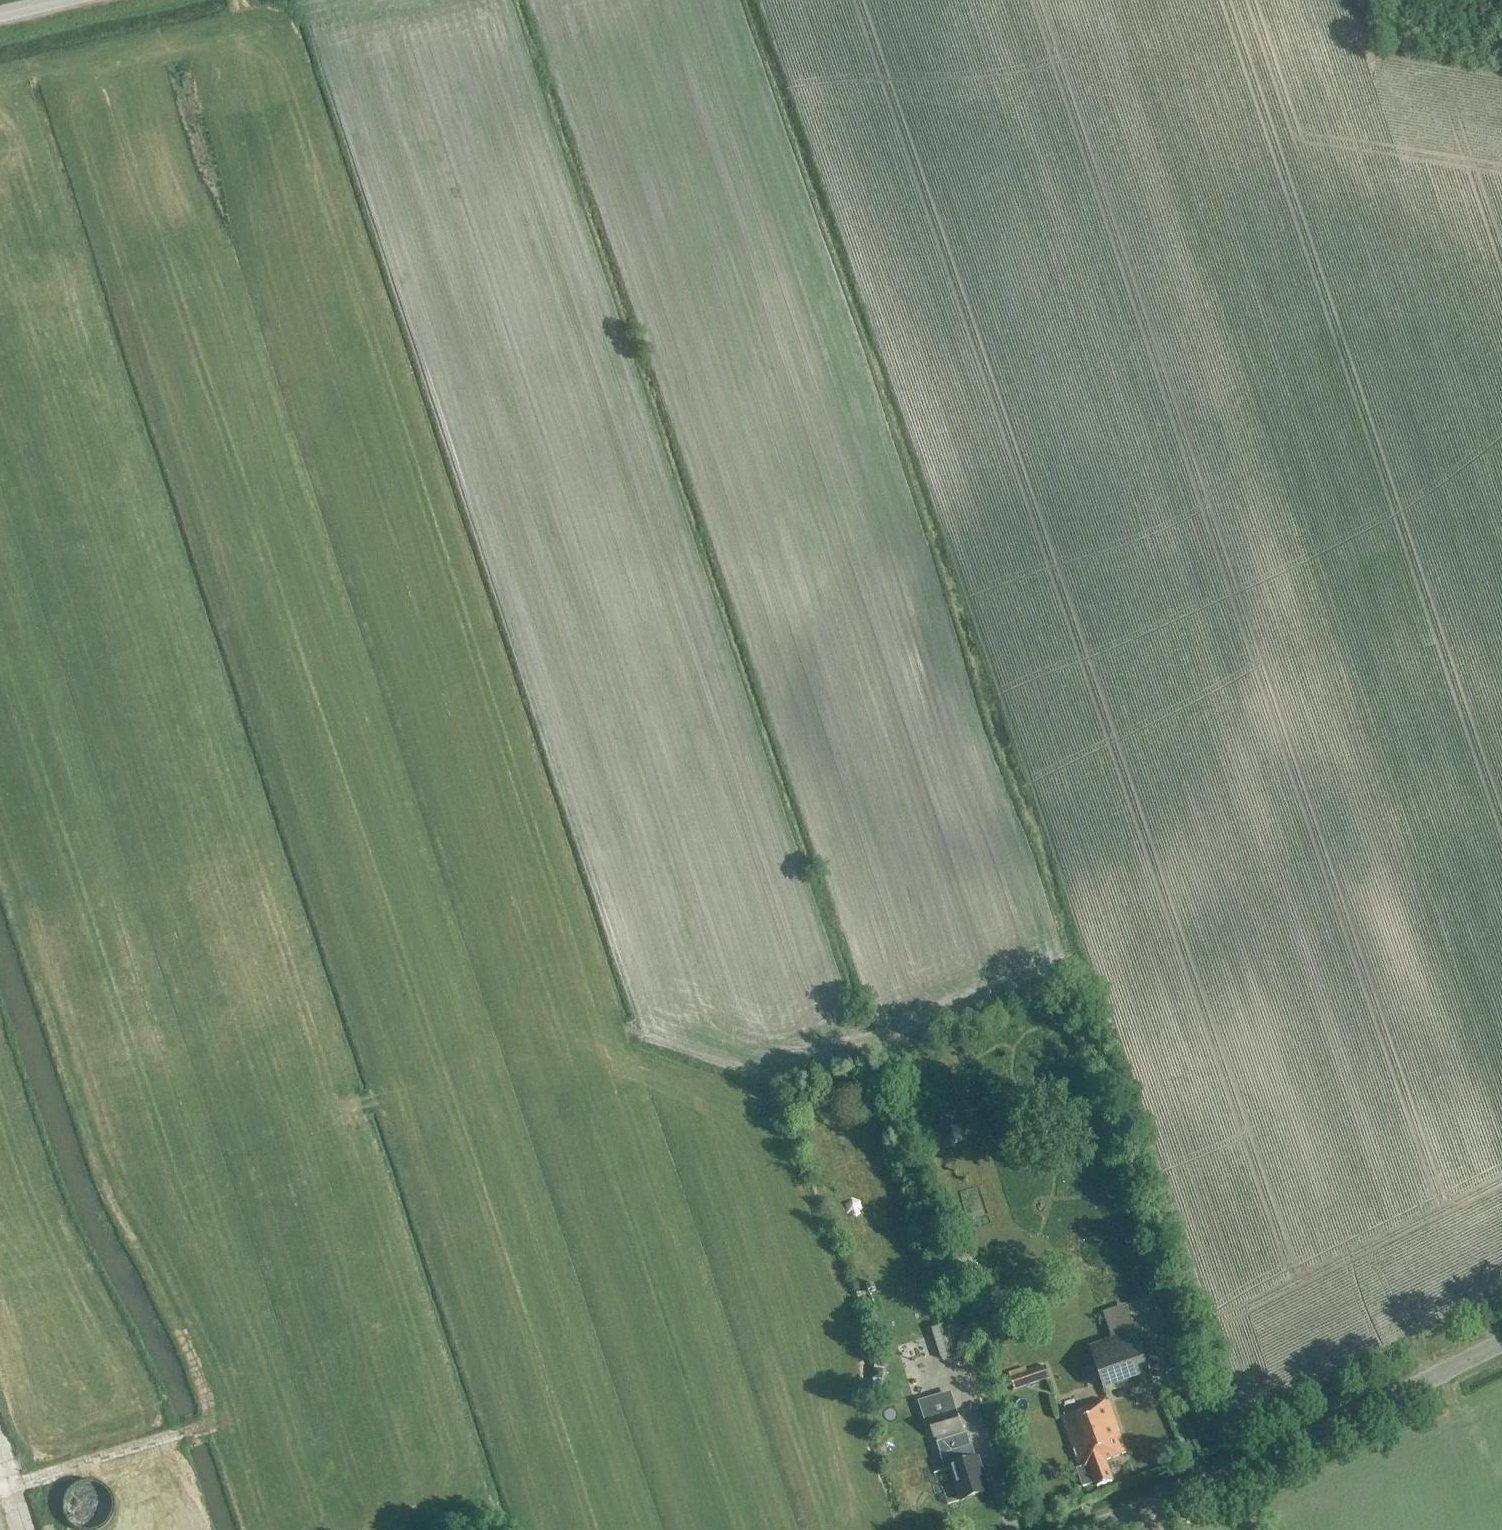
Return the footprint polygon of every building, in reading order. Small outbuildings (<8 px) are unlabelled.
[(1134,1296),(1113,1302),(1120,1325),(1140,1320),(1134,1296)] [(930,1331),(939,1360),(955,1355),(945,1326),(930,1331)] [(1135,1332),(1089,1348),(1103,1389),(1149,1373),(1135,1332)] [(1046,1379),(1042,1368),(1010,1378),(1014,1390),(1046,1379)] [(962,1431),(956,1412),(949,1392),(916,1403),(923,1424),(930,1422),(935,1439),(962,1431)] [(1104,1461),(1126,1453),(1108,1401),(1062,1417),(1080,1469),(1077,1470),(1083,1487),(1096,1483),(1097,1487),(1112,1482),(1104,1461)] [(961,1501),(988,1492),(978,1459),(975,1460),(971,1447),(941,1456),(945,1471),(950,1469),(961,1501)] [(87,1507),(114,1488),(100,1467),(73,1486),(87,1507)]
